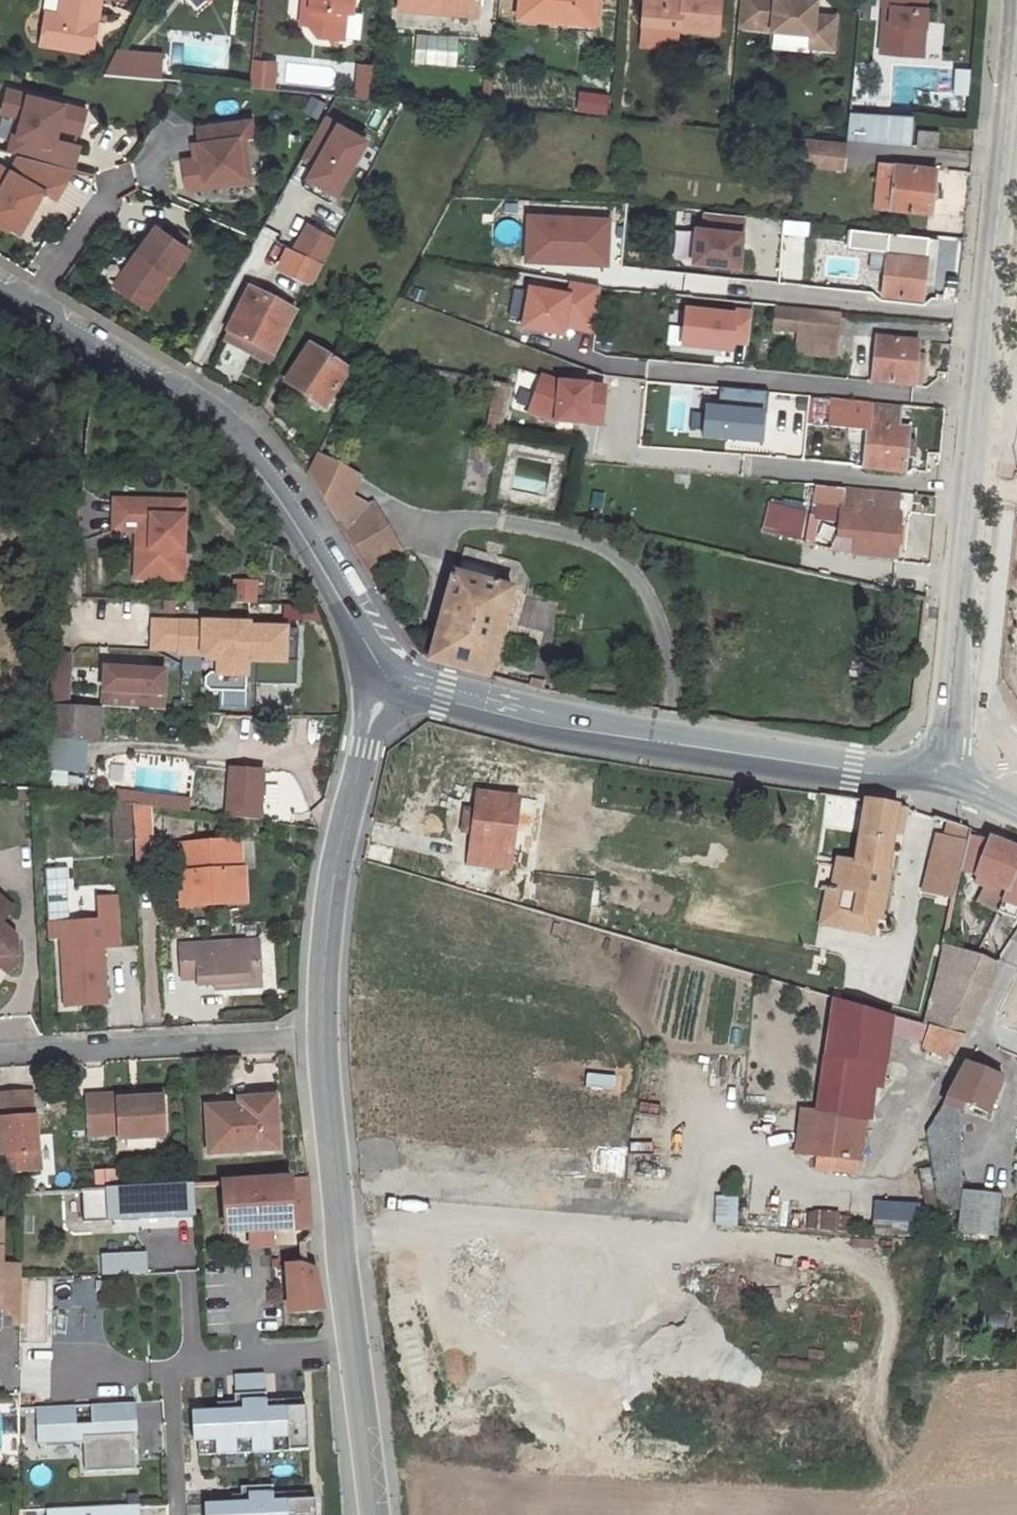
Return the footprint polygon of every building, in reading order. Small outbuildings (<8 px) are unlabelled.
[(59,10),(45,8),(40,41),(85,48),(90,17),(97,18),(100,0),(60,0),(59,10)] [(302,23),(309,24),(311,0),(304,0),(302,23)] [(309,24),(319,35),(344,38),(344,36),(361,37),(363,11),(352,10),(353,0),(311,0),(309,24)] [(399,7),(479,14),(480,0),(399,0),(399,7)] [(520,16),(561,19),(596,22),(598,0),(521,0),(520,16)] [(643,24),(680,27),(680,29),(719,33),(722,0),(645,0),(643,24)] [(740,25),(814,32),(812,46),(835,48),(838,16),(816,14),(817,0),(742,0),(740,25)] [(880,3),(883,3),(891,4),(889,20),(882,20),(881,41),(896,42),(896,51),(921,53),(925,5),(924,5),(924,0),(881,0),(880,3)] [(891,4),(883,3),(882,20),(889,20),(891,4)] [(97,18),(90,17),(85,48),(92,49),(97,18)] [(596,22),(561,19),(560,27),(595,30),(596,22)] [(680,27),(643,24),(641,45),(678,49),(680,29),(680,27)] [(896,42),(881,41),(880,50),(896,51),(896,42)] [(162,53),(106,48),(104,73),(159,79),(162,53)] [(278,88),(280,59),(254,58),(252,87),(278,88)] [(359,62),(358,95),(376,95),(376,62),(359,62)] [(21,152),(73,167),(80,143),(56,136),(58,125),(80,131),(87,107),(8,85),(1,109),(21,115),(16,131),(16,132),(26,136),(21,152)] [(583,89),(578,110),(607,116),(612,96),(583,89)] [(321,115),(310,136),(348,157),(359,137),(321,115)] [(253,135),(251,119),(197,127),(199,142),(201,157),(195,158),(182,159),(186,186),(190,189),(203,187),(206,183),(205,180),(242,174),(237,137),(244,136),(253,135)] [(914,146),(936,148),(939,122),(916,119),(914,146)] [(7,149),(21,152),(26,136),(16,132),(16,131),(12,130),(7,149)] [(250,180),(244,136),(237,137),(242,174),(205,180),(206,183),(203,187),(250,180)] [(781,137),(778,165),(798,167),(798,163),(843,167),(846,143),(781,137)] [(201,157),(199,142),(192,143),(195,158),(201,157)] [(23,153),(13,169),(3,185),(0,183),(0,216),(12,223),(21,228),(45,189),(56,195),(73,167),(23,153)] [(880,163),(875,207),(929,212),(934,167),(880,163)] [(13,169),(7,165),(0,176),(0,183),(3,185),(13,169)] [(702,227),(693,226),(690,264),(744,269),(748,216),(703,212),(702,227)] [(609,216),(524,214),(523,264),(608,266),(609,216)] [(9,228),(12,223),(0,216),(0,222),(9,228)] [(187,246),(154,224),(136,251),(140,253),(116,287),(145,307),(187,246)] [(774,224),(770,259),(779,260),(782,224),(774,224)] [(939,239),(851,229),(849,247),(885,252),(880,297),(924,302),(926,284),(934,285),(939,239)] [(286,245),(280,259),(316,276),(323,261),(286,245)] [(140,253),(136,251),(112,284),(116,287),(140,253)] [(565,294),(527,288),(520,332),(563,339),(564,330),(594,335),(602,289),(566,283),(565,294)] [(247,289),(226,330),(273,355),(295,314),(247,289)] [(736,317),(685,310),(680,350),(731,357),(736,317)] [(799,310),(796,336),(836,340),(839,314),(799,310)] [(226,330),(222,337),(269,362),(273,355),(226,330)] [(876,335),(871,380),(912,385),(913,373),(915,352),(916,340),(876,335)] [(308,346),(284,381),(323,407),(345,371),(308,346)] [(915,352),(913,373),(922,374),(925,354),(915,352)] [(602,431),(607,388),(560,383),(541,375),(526,414),(555,427),(602,431)] [(486,425),(505,428),(512,386),(493,383),(486,425)] [(720,408),(704,407),(701,440),(764,446),(769,393),(722,389),(720,408)] [(907,426),(899,426),(901,407),(830,400),(828,426),(866,431),(862,467),(903,471),(904,457),(906,440),(907,426)] [(906,440),(904,457),(916,458),(917,441),(906,440)] [(482,495),(487,456),(468,454),(463,493),(482,495)] [(317,455),(308,476),(336,523),(349,495),(358,477),(317,455)] [(814,486),(812,503),(841,506),(843,489),(814,486)] [(841,506),(838,530),(856,532),(854,553),(894,558),(899,513),(892,512),(893,494),(843,489),(841,506)] [(369,508),(349,495),(336,523),(371,579),(406,557),(374,502),(369,508)] [(184,549),(186,501),(116,497),(114,527),(142,529),(141,545),(137,545),(135,576),(172,578),(174,548),(184,549)] [(174,548),(172,578),(182,578),(184,549),(174,548)] [(450,574),(427,660),(487,676),(511,590),(450,574)] [(255,588),(233,588),(232,603),(254,603),(255,588)] [(179,648),(180,621),(152,620),(151,647),(179,648)] [(208,690),(244,691),(245,660),(295,662),(296,629),(246,627),(246,624),(180,621),(179,648),(179,652),(200,653),(205,658),(218,658),(217,672),(208,672),(203,677),(203,684),(208,690)] [(106,704),(172,710),(176,669),(110,663),(106,704)] [(96,736),(98,706),(48,702),(46,733),(96,736)] [(58,784),(73,784),(74,773),(91,773),(92,739),(58,739),(58,784)] [(127,783),(127,769),(108,768),(107,783),(127,783)] [(228,768),(224,816),(259,818),(261,771),(228,768)] [(473,832),(468,863),(509,868),(511,850),(529,853),(536,801),(478,794),(475,811),(465,809),(462,829),(473,832)] [(134,838),(132,802),(114,799),(116,839),(134,838)] [(866,801),(856,862),(889,868),(894,834),(898,806),(866,801)] [(150,837),(149,805),(132,802),(134,838),(150,837)] [(907,808),(898,806),(894,834),(902,835),(907,808)] [(946,837),(966,842),(969,831),(969,829),(949,822),(946,837)] [(960,868),(973,874),(988,839),(969,831),(966,842),(960,868)] [(966,842),(946,837),(937,835),(924,889),(953,897),(960,868),(966,842)] [(973,874),(986,881),(1007,891),(1016,873),(1016,848),(989,837),(988,839),(973,874)] [(237,841),(183,844),(185,873),(180,873),(182,905),(245,901),(243,869),(239,869),(237,841)] [(889,868),(856,862),(837,859),(832,887),(841,888),(838,911),(876,918),(879,918),(886,885),(889,868)] [(1016,906),(1016,873),(1007,891),(1003,900),(1016,906)] [(531,881),(528,903),(583,910),(586,889),(531,881)] [(1007,891),(986,881),(978,900),(997,909),(998,908),(1003,900),(1007,891)] [(0,886),(0,911),(12,897),(0,886)] [(821,922),(835,925),(874,932),(876,918),(838,911),(841,888),(832,887),(827,886),(821,922)] [(1016,916),(1016,906),(1003,900),(998,908),(1016,916)] [(8,965),(19,952),(17,927),(0,912),(0,957),(8,965)] [(74,967),(65,967),(66,1004),(106,1002),(104,947),(121,946),(120,915),(101,916),(101,921),(73,923),(74,967)] [(73,923),(63,923),(65,967),(74,967),(73,923)] [(260,944),(178,947),(180,980),(196,979),(197,986),(262,983),(260,944)] [(923,1044),(920,1047),(945,1060),(963,1040),(997,964),(944,945),(924,1025),(835,999),(816,1111),(803,1109),(796,1153),(816,1155),(859,1160),(861,1146),(867,1147),(868,1136),(862,1135),(870,1083),(882,1085),(889,1033),(923,1044)] [(965,1063),(948,1096),(938,1111),(953,1117),(953,1107),(960,1110),(963,1104),(987,1113),(1001,1079),(965,1063)] [(0,1089),(0,1151),(6,1150),(8,1170),(41,1170),(40,1148),(38,1112),(33,1112),(32,1089),(0,1089)] [(129,1093),(87,1095),(89,1127),(119,1126),(120,1139),(163,1137),(161,1098),(129,1099),(129,1093)] [(275,1095),(223,1097),(224,1104),(242,1103),(242,1111),(275,1109),(275,1095)] [(224,1104),(207,1106),(209,1153),(277,1149),(275,1109),(242,1111),(242,1103),(224,1104)] [(931,1122),(925,1130),(929,1158),(961,1157),(960,1110),(953,1107),(953,1117),(938,1111),(931,1122)] [(161,1150),(160,1140),(130,1142),(130,1152),(161,1150)] [(48,1148),(40,1148),(41,1170),(49,1170),(48,1148)] [(816,1155),(814,1168),(858,1173),(859,1160),(816,1155)] [(961,1157),(929,1158),(934,1188),(961,1185),(961,1157)] [(98,1170),(99,1186),(123,1184),(122,1169),(98,1170)] [(306,1177),(222,1181),(226,1233),(250,1230),(251,1245),(272,1244),(271,1229),(309,1228),(306,1177)] [(191,1183),(107,1187),(108,1218),(193,1214),(191,1183)] [(961,1185),(934,1188),(938,1211),(961,1208),(961,1185)] [(108,1218),(107,1187),(76,1188),(19,1192),(19,1230),(109,1226),(108,1218)] [(965,1192),(959,1231),(994,1235),(999,1197),(965,1192)] [(718,1227),(741,1227),(742,1196),(719,1195),(718,1227)] [(921,1229),(922,1202),(877,1201),(876,1229),(921,1229)] [(851,1233),(853,1212),(812,1208),(810,1229),(851,1233)] [(101,1253),(101,1275),(151,1274),(151,1253),(101,1253)] [(18,1325),(19,1260),(0,1260),(0,1325),(18,1325)] [(302,1264),(283,1265),(286,1312),(321,1310),(310,1265),(302,1264)] [(258,1452),(320,1449),(318,1404),(273,1406),(271,1373),(236,1374),(238,1408),(198,1410),(200,1444),(221,1443),(221,1456),(246,1455),(245,1439),(258,1439),(258,1452)] [(140,1401),(39,1407),(41,1446),(80,1444),(143,1440),(140,1401)] [(144,1471),(143,1440),(80,1444),(82,1475),(144,1471)] [(327,1493),(256,1495),(256,1500),(210,1502),(211,1514),(327,1514),(327,1493)] [(49,1510),(49,1514),(145,1514),(145,1504),(49,1510)]
